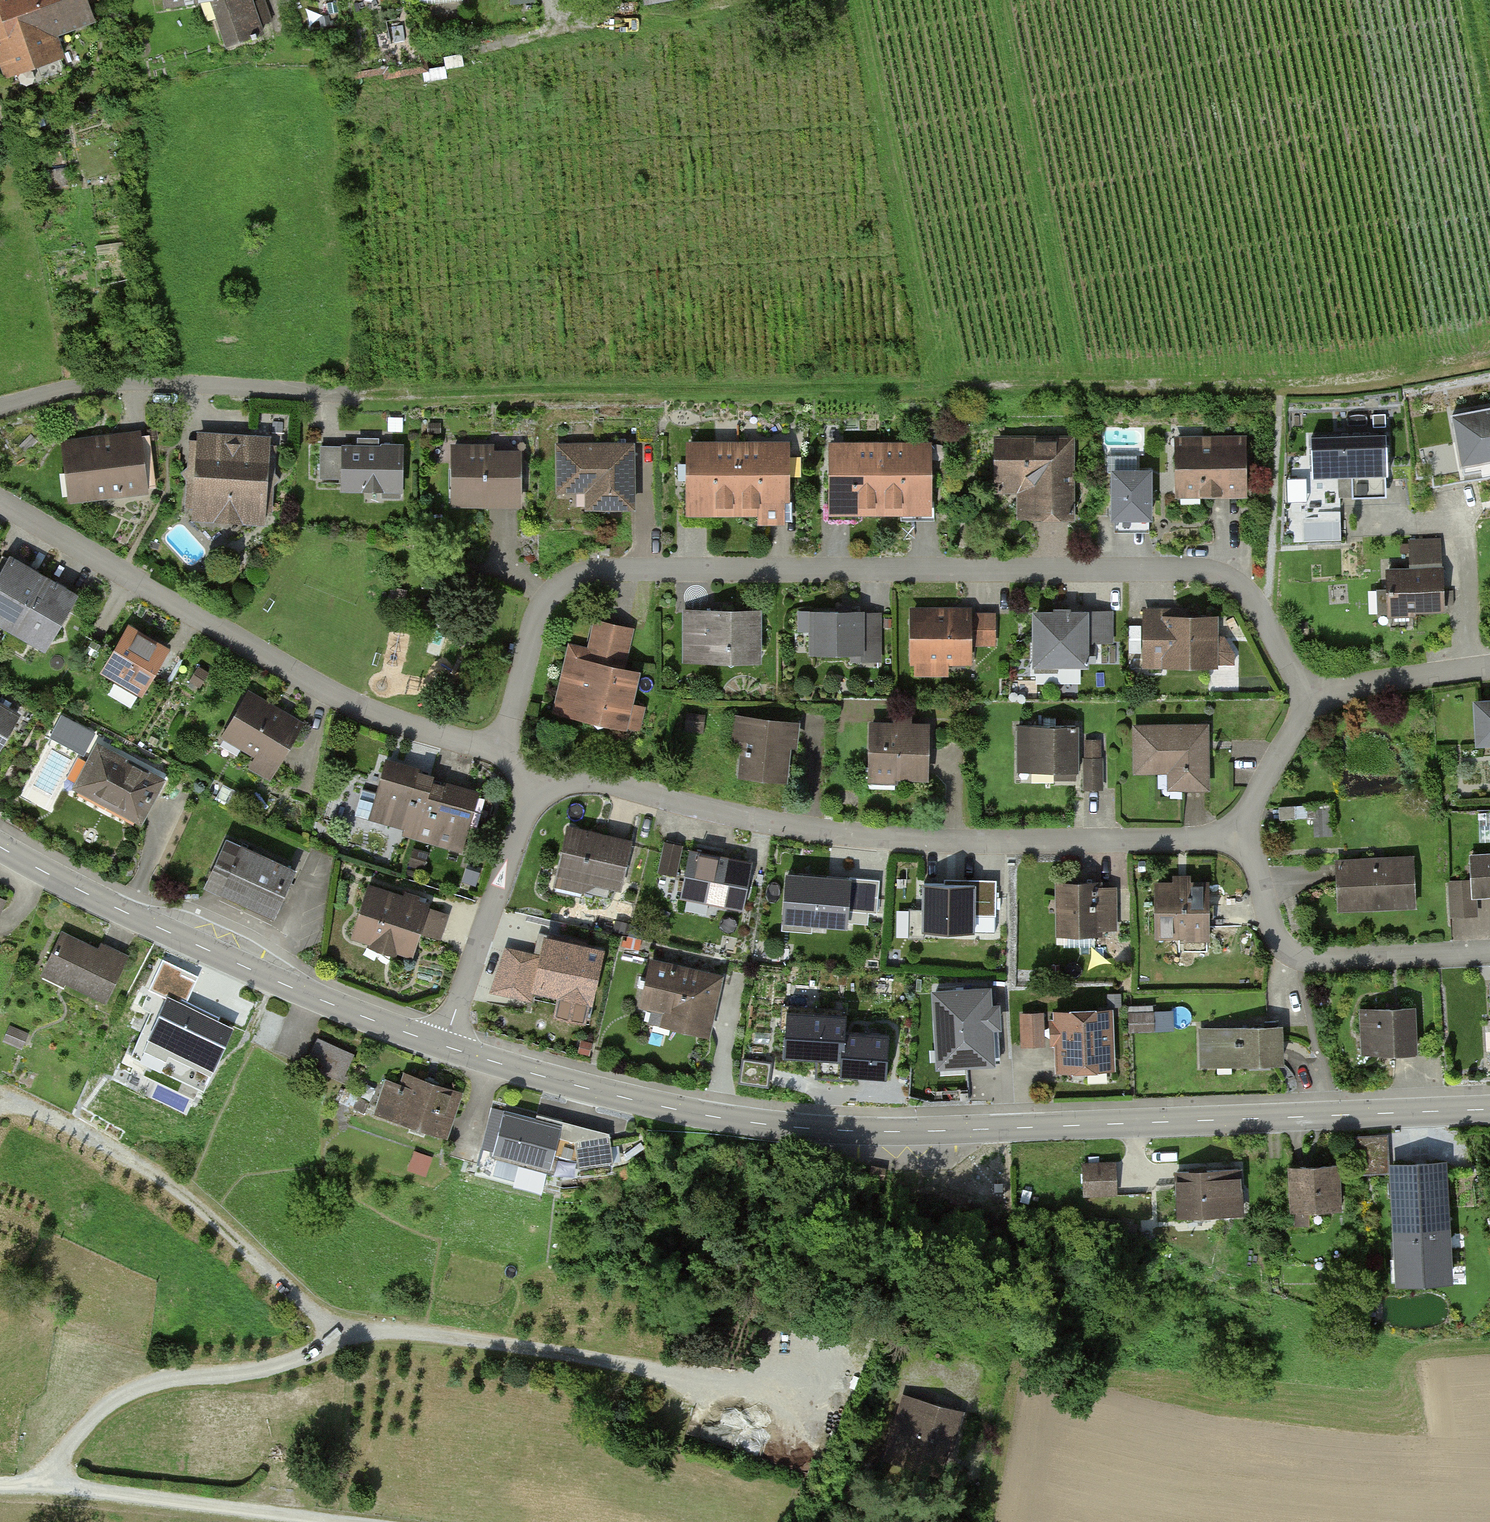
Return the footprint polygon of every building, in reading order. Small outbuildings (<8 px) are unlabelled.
[(7,72),(60,54),(51,30),(91,16),(86,0),(0,0),(0,52),(7,72)] [(228,44),(252,36),(253,39),(258,38),(256,35),(262,33),(251,0),(212,0),(228,44)] [(1452,415),(1464,482),(1489,477),(1489,408),(1452,415)] [(1387,434),(1310,437),(1312,478),(1338,477),(1339,491),(1352,490),(1353,497),(1386,496),(1386,475),(1388,475),(1387,434)] [(227,442),(200,441),(199,468),(190,468),(188,507),(219,509),(229,520),(240,510),(263,511),(264,485),(273,485),(280,479),(274,473),(272,473),(274,445),(240,443),(234,436),(227,442)] [(133,437),(70,444),(77,497),(139,489),(133,437)] [(345,448),(321,447),(321,476),(344,477),(344,487),(384,488),(383,495),(399,496),(399,479),(400,479),(401,447),(378,447),(378,439),(358,438),(358,447),(345,447),(345,448)] [(1179,441),(1180,494),(1242,493),(1241,440),(1179,441)] [(1069,441),(998,441),(998,490),(1020,490),(1020,516),(1069,515),(1069,461),(1073,456),(1073,448),(1069,441)] [(738,445),(689,445),(689,511),(707,511),(707,501),(711,501),(717,511),(738,511),(738,445)] [(787,445),(738,445),(738,511),(758,511),(758,521),(792,521),(792,500),(787,500),(787,445)] [(881,445),(831,445),(831,510),(849,510),(849,500),(853,500),(859,510),(881,510),(881,445)] [(929,445),(881,445),(881,510),(901,510),(907,500),(911,500),(911,510),(929,510),(929,445)] [(631,446),(559,447),(560,489),(587,489),(588,507),(632,506),(631,446)] [(454,468),(463,468),(463,503),(520,503),(519,455),(492,455),(492,448),(454,448),(454,468)] [(1149,472),(1113,472),(1114,518),(1150,517),(1149,472)] [(1308,495),(1307,475),(1289,475),(1289,496),(1308,495)] [(1440,540),(1410,541),(1411,563),(1441,562),(1440,540)] [(11,559),(9,563),(0,578),(0,620),(13,628),(43,578),(11,559)] [(1388,571),(1389,611),(1443,609),(1441,569),(1388,571)] [(74,596),(43,578),(13,628),(33,639),(37,631),(49,638),(74,596)] [(861,611),(812,611),(813,653),(861,653),(861,643),(878,643),(878,613),(861,613),(861,611)] [(968,612),(913,611),(913,659),(968,660),(968,643),(969,614),(968,612)] [(756,612),(687,612),(687,620),(686,620),(686,642),(687,642),(687,657),(756,657),(756,612)] [(1054,614),(1036,614),(1036,659),(1058,659),(1058,663),(1085,663),(1085,642),(1111,642),(1111,612),(1086,612),(1086,614),(1069,614),(1069,612),(1054,612),(1054,614)] [(1167,612),(1146,612),(1146,664),(1234,664),(1234,652),(1224,636),(1214,636),(1214,619),(1167,619),(1167,612)] [(994,614),(969,614),(968,643),(994,644),(994,614)] [(591,653),(572,648),(557,712),(559,712),(560,707),(578,712),(577,715),(589,718),(598,727),(611,723),(623,726),(635,673),(607,666),(609,657),(611,658),(618,629),(598,624),(591,653)] [(165,649),(130,629),(106,671),(141,692),(165,649)] [(300,724),(249,694),(225,735),(258,754),(253,764),(270,775),(300,724)] [(1477,704),(1479,744),(1489,744),(1489,703),(1477,704)] [(0,705),(0,742),(16,714),(0,705)] [(86,751),(98,729),(63,710),(51,733),(86,751)] [(703,716),(687,714),(685,730),(702,732),(703,716)] [(895,726),(872,725),(871,768),(896,768),(895,776),(926,776),(927,726),(909,726),(909,723),(896,723),(897,717),(896,717),(895,726)] [(792,744),(794,725),(735,719),(732,743),(746,745),(743,773),(783,778),(787,743),(792,744)] [(1078,766),(1078,726),(1018,726),(1019,766),(1054,766),(1054,779),(1076,779),(1076,766),(1078,766)] [(1206,727),(1136,728),(1136,770),(1180,770),(1180,787),(1206,787),(1206,749),(1204,749),(1204,740),(1206,740),(1206,727)] [(1099,760),(1099,741),(1086,741),(1086,761),(1085,761),(1085,789),(1101,789),(1100,760),(1099,760)] [(161,780),(98,747),(77,786),(140,820),(161,780)] [(433,777),(386,763),(378,794),(363,789),(355,815),(381,822),(382,817),(417,827),(430,782),(431,783),(433,777)] [(431,783),(430,782),(417,827),(415,833),(451,844),(457,823),(467,826),(476,795),(431,783)] [(1314,803),(1314,804),(1315,817),(1314,817),(1314,828),(1322,835),(1332,835),(1331,802),(1314,803)] [(1314,804),(1279,806),(1280,819),(1314,817),(1315,817),(1314,804)] [(629,842),(569,829),(555,891),(581,897),(585,878),(619,886),(629,842)] [(296,870),(227,839),(210,877),(222,882),(218,891),(266,913),(269,907),(277,910),(296,870)] [(681,847),(666,844),(660,873),(675,876),(681,847)] [(415,851),(411,864),(422,867),(425,854),(415,851)] [(746,864),(695,853),(686,896),(738,907),(746,864)] [(1471,856),(1473,895),(1489,894),(1489,855),(1471,856)] [(1337,862),(1339,910),(1341,909),(1341,901),(1360,900),(1360,908),(1361,908),(1361,906),(1415,904),(1413,859),(1337,862)] [(850,880),(788,875),(784,920),(846,926),(847,911),(877,913),(880,880),(850,877),(850,880)] [(1157,885),(1157,935),(1187,935),(1187,927),(1207,927),(1207,885),(1190,885),(1190,882),(1177,882),(1177,877),(1175,877),(1175,884),(1157,885)] [(997,884),(924,882),(923,931),(973,932),(973,915),(996,916),(997,884)] [(1096,883),(1061,883),(1061,935),(1063,935),(1063,928),(1095,928),(1095,935),(1097,935),(1097,929),(1115,929),(1115,894),(1115,888),(1096,888),(1096,883)] [(427,906),(368,887),(353,935),(375,942),(379,936),(395,941),(394,948),(412,954),(427,906)] [(106,956),(62,934),(45,968),(106,997),(126,957),(110,949),(106,956)] [(599,952),(548,940),(539,982),(589,994),(599,952)] [(718,978),(652,963),(648,979),(640,978),(639,986),(647,987),(644,1003),(655,1006),(652,1021),(705,1033),(718,978)] [(820,981),(790,979),(788,999),(818,1002),(820,981)] [(230,1002),(194,985),(178,1018),(221,1038),(229,1022),(245,1030),(256,1007),(232,996),(230,1002)] [(988,990),(935,992),(938,1048),(966,1047),(966,1062),(1000,1060),(997,1007),(989,1008),(988,990)] [(1413,1008),(1362,1009),(1364,1052),(1415,1051),(1413,1008)] [(1108,1046),(1106,1013),(1060,1015),(1062,1068),(1087,1067),(1086,1060),(1097,1060),(1101,1063),(1108,1062),(1113,1056),(1113,1049),(1108,1046)] [(1042,1044),(1041,1014),(1023,1014),(1024,1044),(1042,1044)] [(1160,1016),(1131,1017),(1132,1038),(1161,1037),(1160,1016)] [(1265,1027),(1203,1029),(1204,1065),(1281,1063),(1279,1027),(1276,1027),(1276,1021),(1265,1022),(1265,1027)] [(27,1034),(10,1027),(6,1039),(22,1046),(27,1034)] [(816,1071),(819,1031),(759,1027),(755,1076),(785,1078),(785,1069),(816,1071)] [(887,1037),(819,1031),(816,1071),(815,1077),(843,1080),(844,1073),(884,1076),(887,1037)] [(353,1054),(318,1038),(307,1064),(341,1079),(353,1054)] [(210,1065),(172,1050),(167,1064),(204,1078),(210,1065)] [(385,1080),(375,1109),(444,1133),(458,1092),(407,1075),(403,1086),(385,1080)] [(504,1111),(494,1151),(550,1166),(553,1155),(577,1161),(578,1167),(613,1162),(609,1134),(575,1139),(558,1135),(561,1126),(504,1111)] [(1445,1214),(1442,1156),(1425,1157),(1425,1166),(1414,1166),(1414,1168),(1394,1169),(1396,1216),(1445,1214)] [(1115,1163),(1085,1164),(1086,1195),(1116,1194),(1115,1163)] [(1337,1165),(1292,1167),(1293,1210),(1339,1208),(1337,1165)] [(885,1170),(873,1168),(871,1174),(883,1177),(885,1170)] [(1238,1169),(1177,1172),(1180,1217),(1241,1213),(1238,1169)] [(951,1478),(967,1416),(904,1399),(887,1461),(951,1478)]
